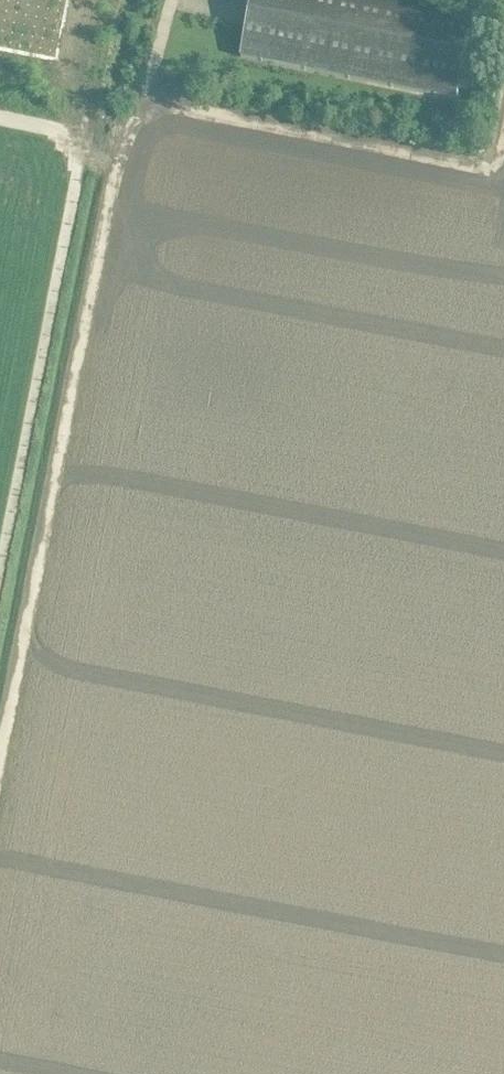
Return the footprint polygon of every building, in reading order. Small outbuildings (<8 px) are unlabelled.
[(57,59),(68,0),(0,0),(0,48),(57,59)] [(240,55),(457,98),(474,11),(418,0),(251,0),(240,55)]
